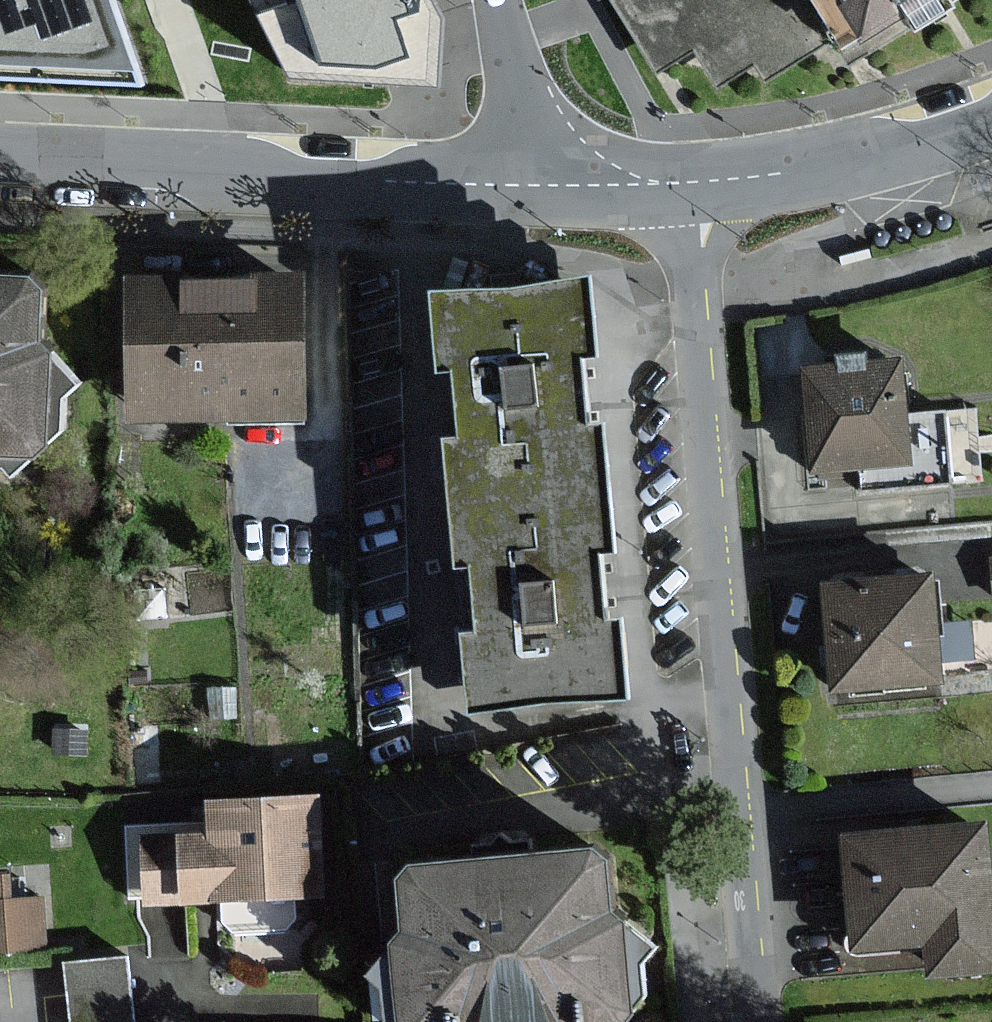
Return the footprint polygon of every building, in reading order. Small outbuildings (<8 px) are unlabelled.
[(151,74),(126,0),(0,0),(0,69),(151,74)] [(293,80),(436,85),(439,46),(441,15),(436,0),(265,0),(293,80)] [(656,68),(691,47),(715,87),(748,68),(759,86),(840,37),(849,32),(830,0),(615,0),(656,68)] [(849,32),(840,37),(856,63),(961,0),(830,0),(849,32)] [(0,272),(0,449),(60,452),(70,276),(0,272)] [(308,278),(127,278),(126,423),(308,423),(308,278)] [(605,279),(435,291),(440,370),(467,368),(471,432),(448,434),(457,558),(486,556),(491,629),(470,631),(475,714),(646,702),(640,618),(613,620),(608,545),(629,544),(621,426),(593,428),(588,356),(610,354),(605,279)] [(911,357),(804,364),(811,469),(918,461),(911,357)] [(940,571),(829,581),(839,691),(950,681),(940,571)] [(326,799),(206,803),(208,836),(134,838),(137,907),(209,904),(210,936),(296,932),(295,901),(330,900),(326,799)] [(846,831),(854,950),(932,945),(935,983),(991,979),(991,821),(846,831)] [(654,1012),(648,932),(623,934),(617,854),(412,870),(417,939),(397,941),(403,1021),(645,1021),(654,1012)] [(10,889),(9,865),(0,865),(0,939),(46,937),(45,888),(10,889)] [(73,1021),(134,1021),(126,961),(67,968),(73,1021)]
